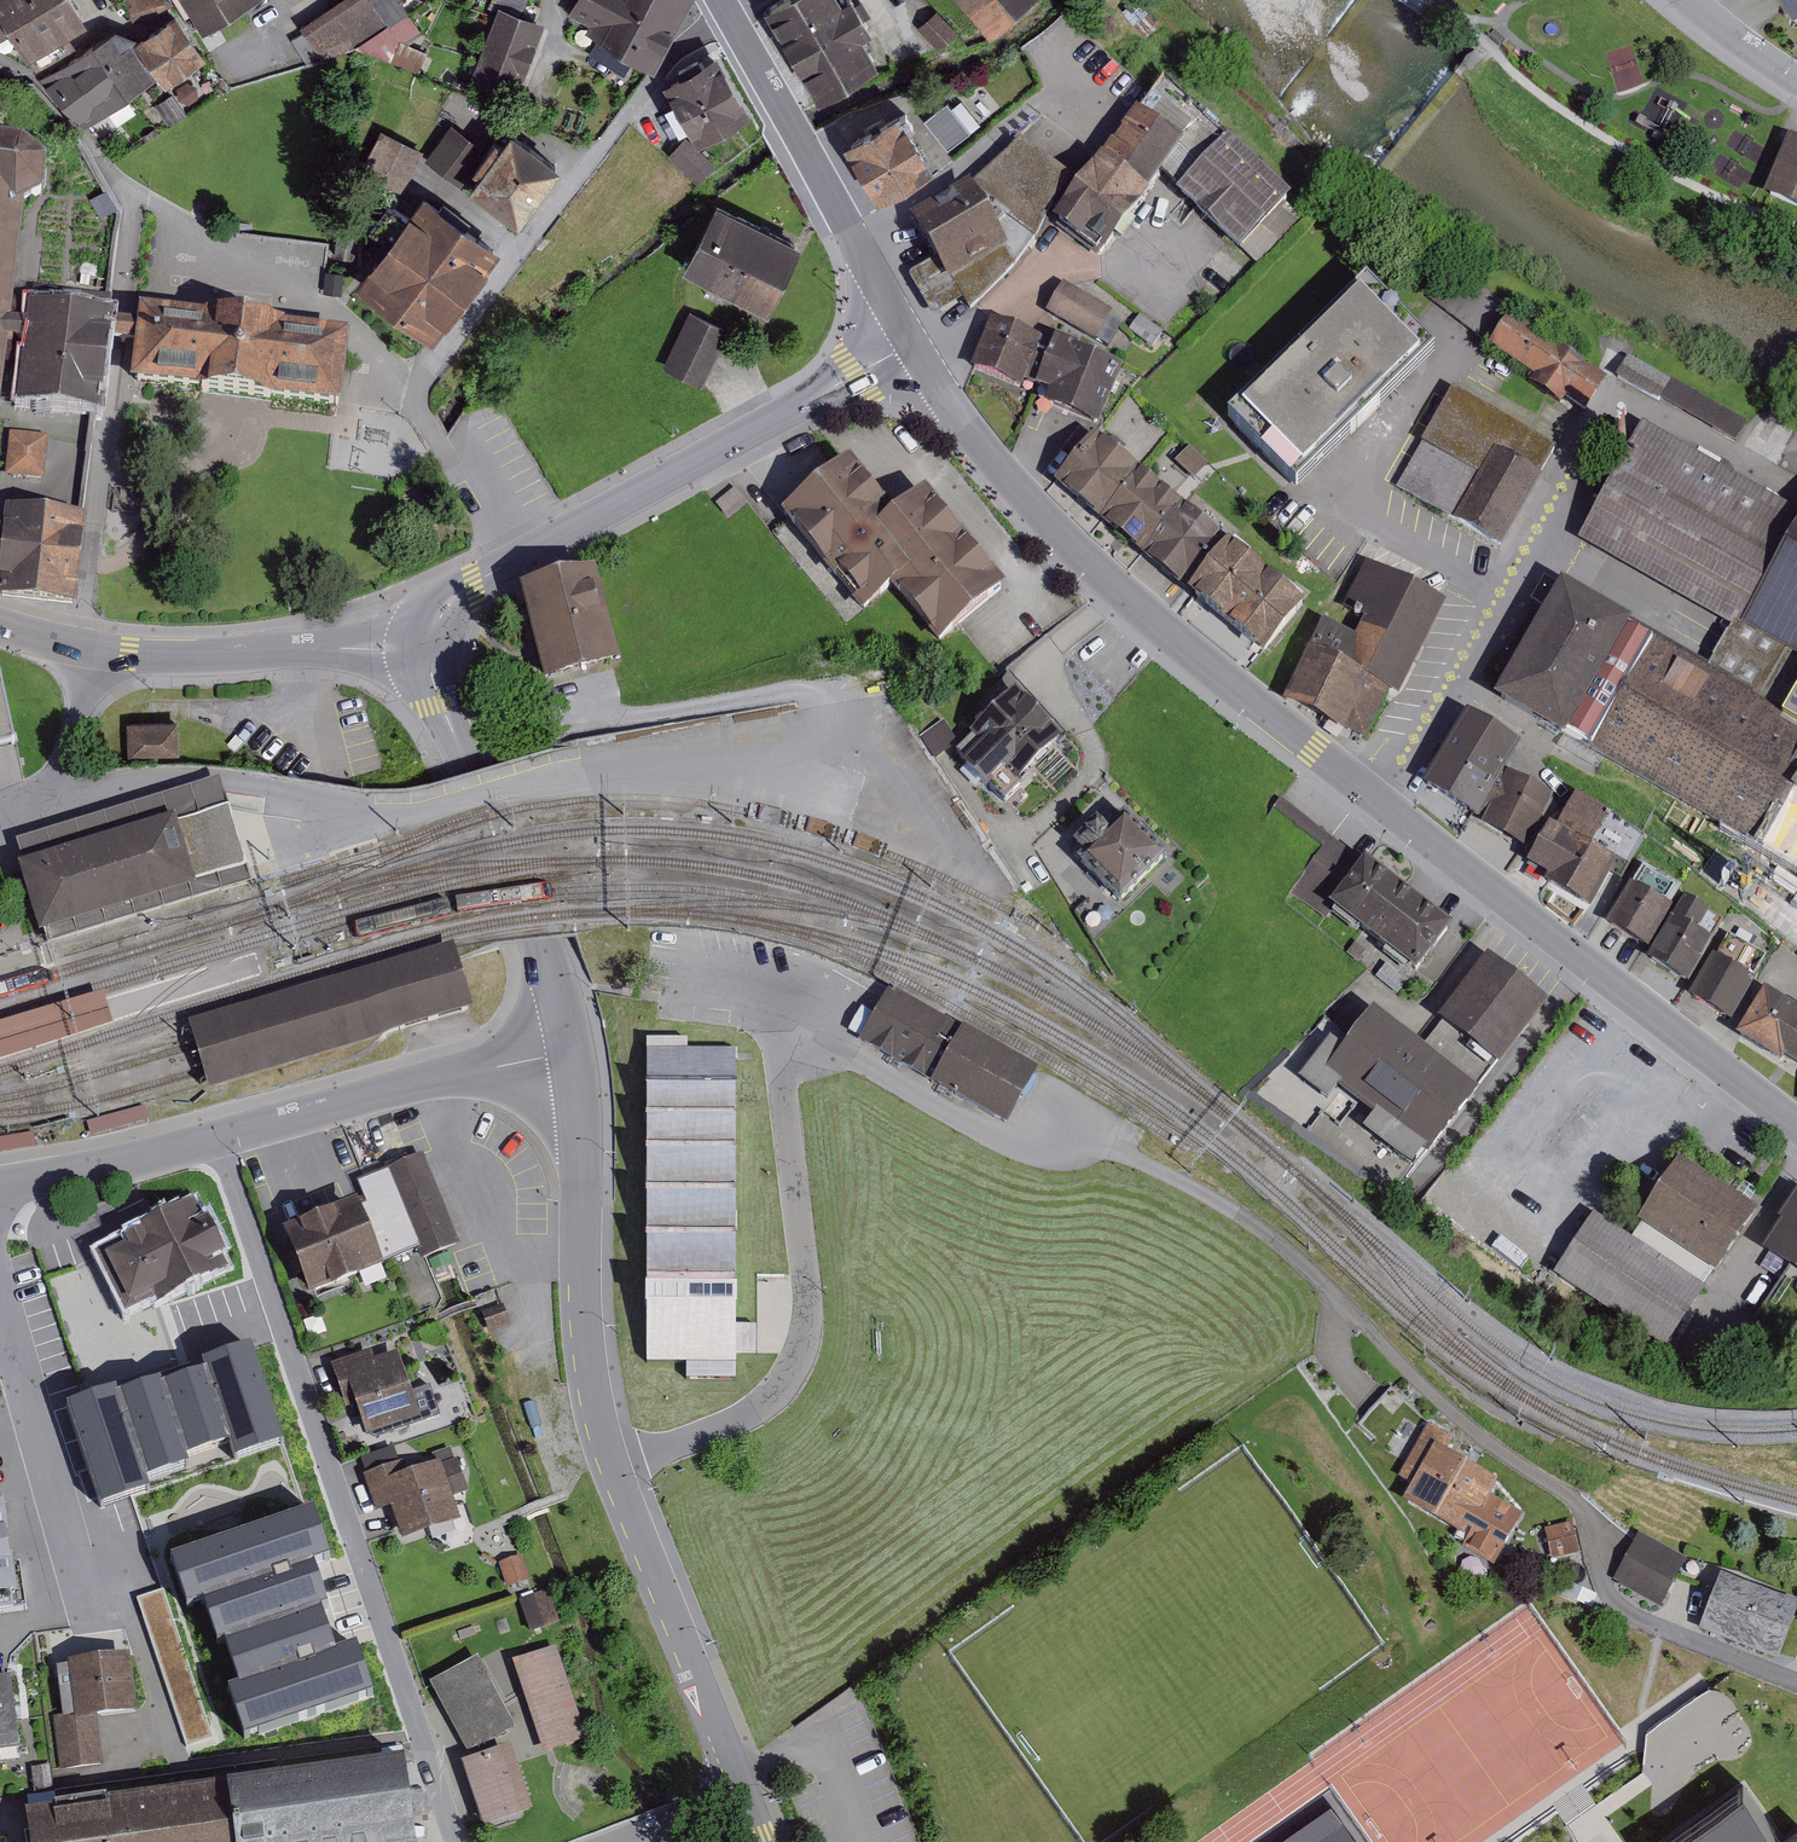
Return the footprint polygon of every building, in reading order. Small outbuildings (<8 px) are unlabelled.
[(72,0),(0,0),(0,41),(12,34),(26,59),(28,58),(36,72),(76,48),(68,34),(86,23),(72,0)] [(133,23),(169,13),(165,0),(126,0),(133,23)] [(202,33),(256,0),(173,0),(190,27),(196,23),(202,33)] [(323,61),(356,49),(419,74),(427,52),(408,44),(423,34),(403,4),(400,0),(341,0),(301,27),(323,61)] [(488,7),(497,11),(499,6),(521,14),(527,0),(491,0),(488,7)] [(567,12),(588,23),(584,31),(598,38),(588,56),(624,75),(633,57),(653,67),(690,0),(573,0),(567,12)] [(767,9),(820,99),(879,64),(863,36),(872,31),(854,0),(841,0),(840,0),(782,0),(767,9)] [(989,38),(1028,0),(958,0),(989,38)] [(1792,15),(1796,12),(1796,0),(1783,0),(1792,15)] [(521,14),(499,6),(497,11),(472,78),(519,95),(545,23),(521,14)] [(958,34),(936,10),(917,28),(939,51),(958,34)] [(175,14),(137,40),(134,42),(158,77),(165,88),(207,59),(175,14)] [(116,30),(39,79),(85,129),(158,77),(134,42),(137,40),(116,30)] [(718,55),(663,85),(697,147),(752,117),(718,55)] [(1137,112),(1054,224),(1096,258),(1101,253),(1105,256),(1161,176),(1179,192),(1175,195),(1240,254),(1243,251),(1259,266),(1302,220),(1286,205),(1292,199),(1227,139),(1225,141),(1164,82),(1142,116),(1137,112)] [(971,132),(947,102),(924,121),(948,151),(971,132)] [(900,113),(843,146),(877,204),(935,171),(914,135),(917,133),(906,115),(902,117),(900,113)] [(487,151),(452,125),(425,161),(460,187),(487,151)] [(401,194),(425,151),(381,130),(359,174),(401,194)] [(562,169),(511,131),(501,145),(496,140),(472,171),(479,176),(468,190),(518,227),(562,169)] [(715,165),(685,137),(667,156),(697,184),(715,165)] [(1763,198),(1796,212),(1796,143),(1788,139),(1763,198)] [(0,140),(0,204),(24,207),(45,196),(47,163),(24,144),(0,140)] [(971,184),(910,221),(933,263),(912,274),(909,277),(910,281),(930,314),(933,316),(937,315),(962,300),(970,312),(1015,267),(1035,242),(1048,215),(1072,183),(1019,146),(971,184)] [(386,245),(353,290),(433,347),(500,253),(423,197),(409,217),(389,203),(368,232),(386,245)] [(2,409),(9,342),(11,323),(24,207),(0,204),(0,409),(2,409)] [(716,204),(682,272),(768,315),(802,247),(716,204)] [(344,273),(325,272),(324,294),(342,295),(344,273)] [(1063,286),(1046,315),(1096,344),(1098,341),(1108,348),(1122,324),(1110,317),(1112,314),(1063,286)] [(1367,286),(1228,422),(1296,492),(1434,356),(1367,286)] [(31,307),(29,306),(27,325),(11,323),(9,342),(25,344),(18,409),(96,418),(102,418),(110,344),(112,325),(113,317),(110,317),(111,298),(34,287),(31,307)] [(662,368),(703,387),(730,330),(690,310),(662,368)] [(135,347),(130,388),(341,416),(350,342),(140,315),(138,329),(135,347)] [(1164,333),(1140,315),(1129,331),(1153,348),(1164,333)] [(1510,318),(1489,351),(1534,381),(1529,388),(1562,410),(1566,404),(1586,417),(1609,384),(1510,318)] [(1053,346),(991,322),(971,371),(1022,392),(1026,382),(1037,386),(1053,346)] [(123,327),(112,325),(110,344),(121,345),(135,347),(138,329),(123,327)] [(1056,340),(1053,346),(1037,386),(1036,389),(1049,395),(1043,408),(1099,431),(1123,374),(1081,357),(1083,351),(1056,340)] [(1634,360),(1622,380),(1733,444),(1745,424),(1634,360)] [(1452,390),(1395,489),(1500,549),(1557,450),(1452,390)] [(1494,703),(1564,744),(1567,738),(1796,870),(1796,513),(1643,426),(1576,543),(1728,630),(1708,665),(1630,620),(1628,622),(1562,584),(1494,703)] [(48,438),(10,434),(5,477),(44,481),(48,438)] [(1095,439),(1054,487),(1101,526),(1141,477),(1095,439)] [(853,467),(785,522),(863,616),(897,587),(945,646),(1005,597),(923,497),(896,519),(853,467)] [(1141,477),(1101,526),(1143,560),(1183,511),(1141,477)] [(1183,511),(1143,560),(1188,598),(1229,550),(1183,511)] [(77,610),(87,522),(83,522),(6,514),(3,534),(0,534),(0,602),(77,610)] [(1229,550),(1188,598),(1264,662),(1305,614),(1302,611),(1305,607),(1287,592),(1284,595),(1250,567),(1252,564),(1235,549),(1232,552),(1229,550)] [(1323,624),(1282,704),(1345,736),(1347,732),(1365,741),(1389,693),(1399,699),(1447,605),(1367,564),(1343,609),(1366,621),(1356,641),(1323,624)] [(520,596),(544,687),(619,667),(595,576),(520,596)] [(965,764),(962,767),(988,794),(990,790),(1004,805),(1022,788),(1019,785),(1070,736),(1010,674),(960,722),(973,735),(971,737),(973,739),(956,755),(965,764)] [(11,747),(0,694),(0,749),(11,747)] [(1477,823),(1480,819),(1506,777),(1522,752),(1467,717),(1422,788),(1477,823)] [(958,745),(943,722),(920,736),(935,760),(958,745)] [(177,727),(128,728),(128,756),(177,755),(177,727)] [(1506,777),(1480,819),(1484,821),(1480,827),(1531,853),(1556,802),(1506,777)] [(35,940),(37,946),(246,883),(242,871),(248,869),(229,815),(220,788),(19,850),(22,869),(15,872),(25,905),(35,940)] [(1550,829),(1528,867),(1548,880),(1544,886),(1593,915),(1613,878),(1622,883),(1645,841),(1611,817),(1575,796),(1556,833),(1550,829)] [(1324,919),(1330,911),(1365,865),(1281,800),(1266,819),(1314,858),(1290,892),(1324,919)] [(1085,859),(1078,865),(1121,908),(1169,860),(1125,816),(1117,824),(1112,818),(1100,829),(1097,826),(1074,848),(1085,859)] [(1365,865),(1330,911),(1416,978),(1452,932),(1365,865)] [(1631,888),(1607,927),(1649,952),(1673,912),(1671,910),(1681,893),(1643,870),(1632,889),(1631,888)] [(1685,902),(1648,961),(1688,986),(1713,946),(1711,945),(1723,925),(1685,902)] [(1713,958),(1687,999),(1731,1026),(1756,985),(1752,982),(1765,961),(1729,939),(1716,960),(1713,958)] [(1367,951),(1355,943),(1347,954),(1359,963),(1367,951)] [(201,1070),(208,1095),(474,1018),(454,947),(189,1025),(194,1045),(201,1070)] [(1325,1021),(1249,1094),(1393,1195),(1423,1159),(1428,1163),(1479,1096),(1475,1093),(1495,1067),(1500,1071),(1549,1008),(1488,959),(1438,1024),(1441,1026),(1421,1051),(1374,1014),(1353,1042),(1325,1021)] [(1386,964),(1375,978),(1398,995),(1408,981),(1386,964)] [(1039,1074),(890,990),(859,1045),(1007,1129),(1039,1074)] [(1735,1041),(1782,1071),(1786,1064),(1796,1071),(1796,1015),(1764,995),(1735,1041)] [(0,1031),(0,1064),(112,1031),(103,1000),(0,1031)] [(647,1041),(647,1367),(686,1367),(686,1383),(737,1383),(737,1356),(757,1356),(757,1327),(737,1327),(738,1052),(688,1052),(688,1042),(647,1041)] [(144,1107),(85,1123),(89,1138),(148,1122),(144,1107)] [(0,1139),(0,1154),(36,1148),(34,1133),(0,1139)] [(423,1157),(358,1184),(366,1205),(369,1205),(393,1262),(419,1252),(423,1261),(461,1247),(423,1157)] [(1594,1218),(1553,1278),(1666,1353),(1707,1292),(1702,1289),(1710,1277),(1715,1280),(1758,1216),(1679,1164),(1638,1227),(1641,1229),(1632,1243),(1594,1218)] [(1759,1255),(1787,1274),(1750,1330),(1774,1346),(1796,1342),(1796,1192),(1775,1224),(1779,1226),(1759,1255)] [(135,1237),(95,1258),(126,1318),(154,1303),(157,1309),(229,1273),(194,1205),(134,1235),(135,1237)] [(366,1205),(284,1238),(311,1303),(384,1273),(381,1267),(393,1262),(369,1205),(366,1205)] [(510,1326),(502,1306),(480,1315),(488,1334),(510,1326)] [(117,1378),(71,1394),(104,1492),(147,1477),(143,1464),(187,1450),(184,1442),(231,1426),(236,1442),(276,1429),(246,1342),(207,1355),(210,1363),(164,1378),(162,1371),(119,1385),(117,1378)] [(372,1353),(330,1367),(345,1412),(356,1409),(367,1440),(421,1422),(398,1355),(375,1363),(372,1353)] [(1427,1426),(1397,1479),(1412,1488),(1402,1505),(1467,1541),(1462,1549),(1497,1568),(1526,1516),(1492,1497),(1498,1485),(1446,1455),(1453,1441),(1427,1426)] [(391,1510),(403,1545),(461,1524),(453,1500),(469,1494),(457,1462),(441,1468),(440,1465),(412,1475),(407,1462),(362,1478),(375,1516),(391,1510)] [(314,1506),(172,1553),(188,1600),(202,1595),(216,1637),(225,1633),(241,1680),(231,1683),(245,1728),(368,1687),(354,1645),(333,1652),(317,1601),(324,1599),(311,1560),(330,1554),(314,1506)] [(27,1615),(19,1564),(10,1565),(6,1543),(10,1543),(4,1507),(0,1508),(0,1619),(27,1615)] [(1573,1525),(1545,1531),(1551,1561),(1579,1555),(1573,1525)] [(1639,1534),(1612,1582),(1660,1608),(1686,1561),(1639,1534)] [(521,1557),(498,1565),(507,1590),(530,1582),(521,1557)] [(1699,1632),(1779,1663),(1796,1618),(1796,1608),(1721,1578),(1699,1632)] [(549,1592),(519,1602),(530,1635),(560,1626),(549,1592)] [(588,1742),(556,1649),(512,1665),(543,1757),(588,1742)] [(131,1659),(55,1669),(61,1717),(61,1722),(76,1720),(76,1725),(98,1722),(138,1717),(131,1659)] [(515,1731),(478,1660),(429,1686),(466,1757),(515,1731)] [(19,1751),(11,1681),(0,1682),(0,1753),(19,1751)] [(53,1718),(60,1772),(103,1767),(98,1722),(76,1725),(76,1720),(61,1722),(61,1717),(53,1718)] [(512,1752),(461,1768),(484,1834),(533,1818),(512,1752)] [(23,1817),(26,1841),(416,1841),(405,1763),(23,1817)] [(50,1767),(31,1769),(33,1794),(52,1792),(50,1767)] [(1744,1788),(1669,1841),(1780,1841),(1744,1788)]
